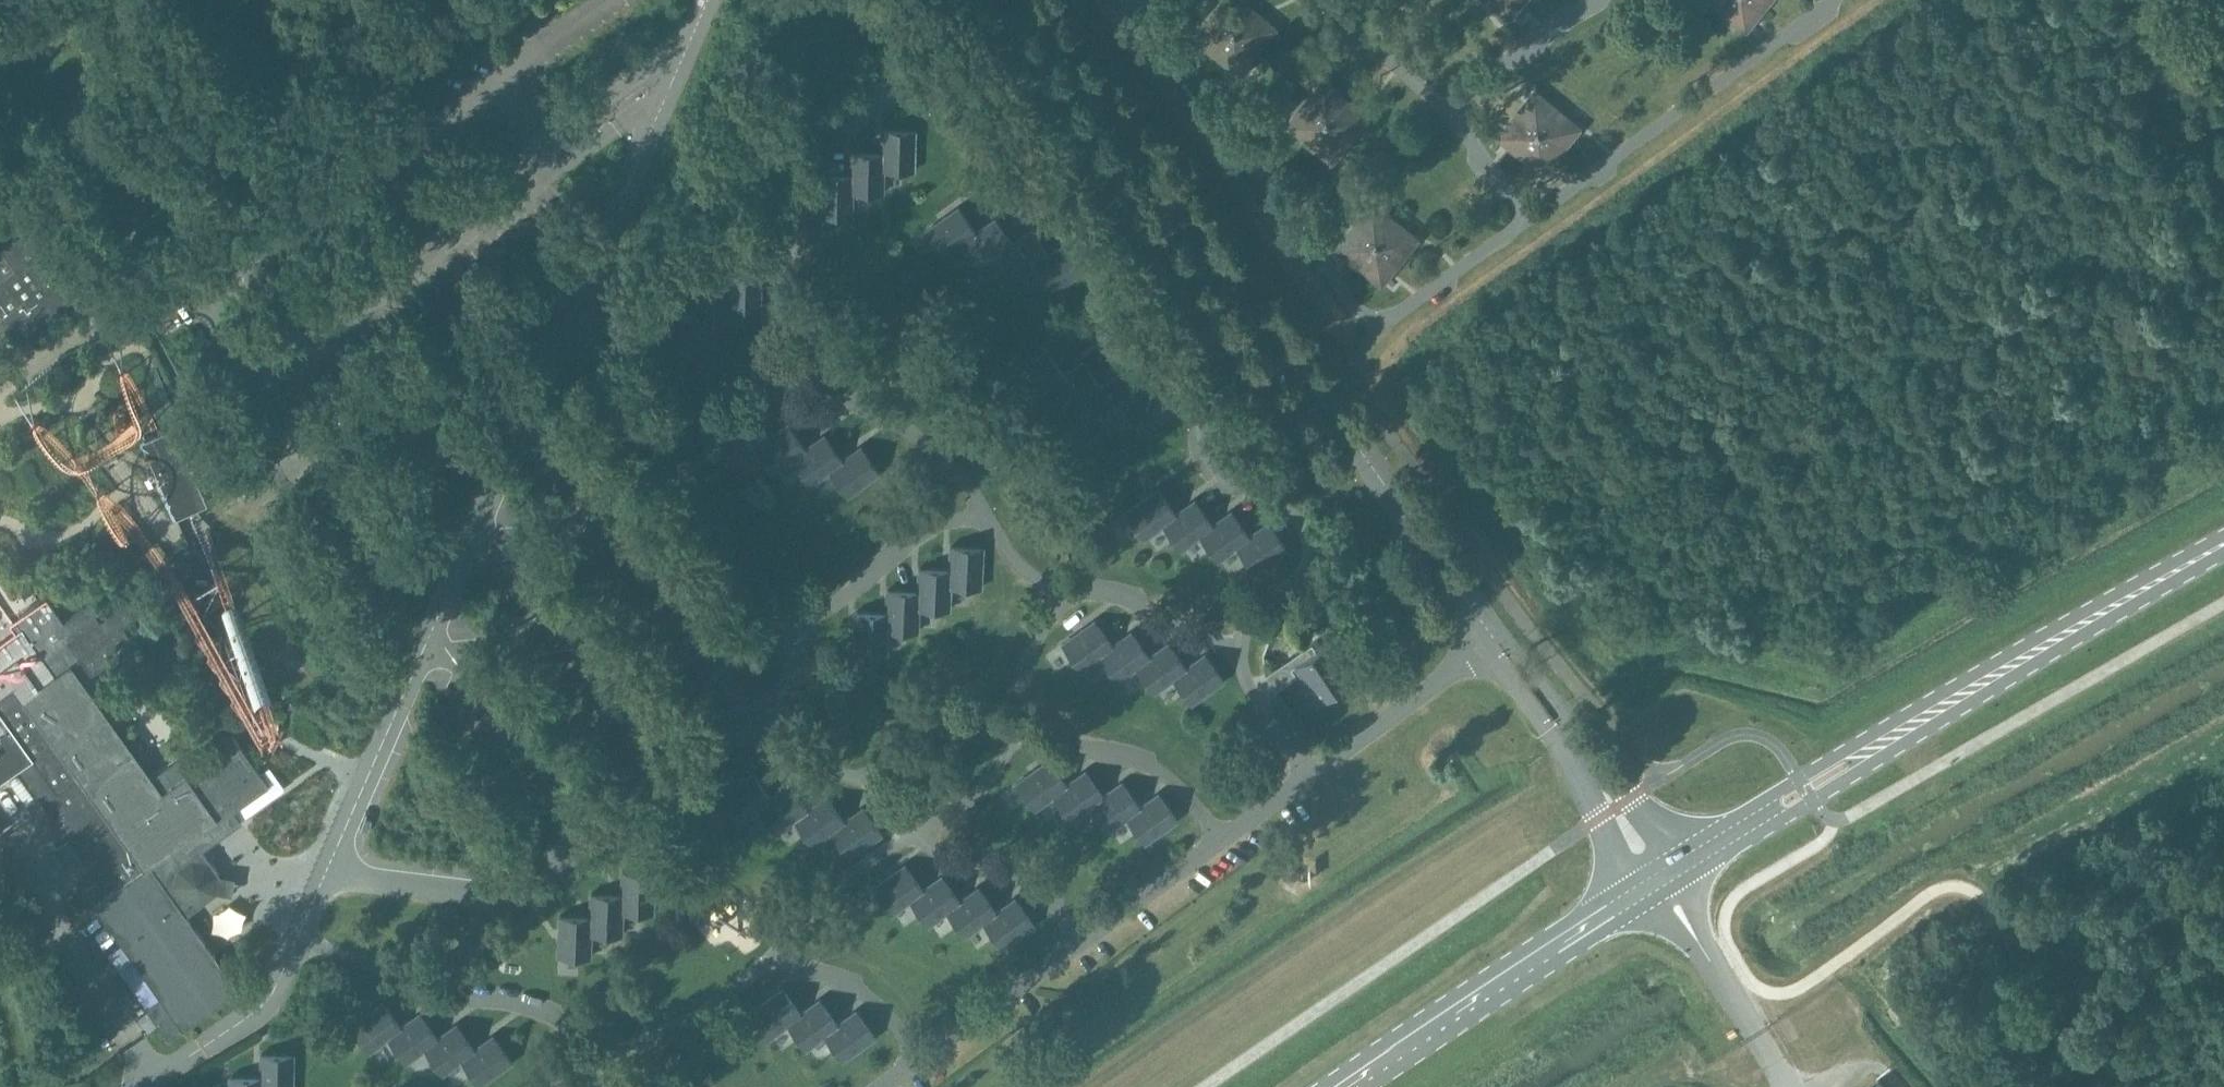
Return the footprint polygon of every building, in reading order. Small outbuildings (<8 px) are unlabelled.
[(1235,33),(1253,10),(1241,0),(1225,0),(1213,15),(1235,33)] [(1510,18),(1524,0),(1488,0),(1510,18)] [(1724,12),(1733,0),(1709,0),(1724,12)] [(1764,7),(1755,0),(1733,0),(1724,12),(1746,30),(1764,7)] [(1253,10),(1235,33),(1258,51),(1276,28),(1253,10)] [(1235,33),(1213,15),(1195,37),(1217,55),(1235,33)] [(1258,51),(1235,33),(1217,55),(1239,73),(1258,51)] [(1306,103),(1328,122),(1346,99),(1324,81),(1306,103)] [(1517,114),(1539,132),(1557,110),(1535,92),(1517,114)] [(1328,122),(1350,140),(1369,118),(1346,99),(1328,122)] [(1328,122),(1306,103),(1287,126),(1310,144),(1328,122)] [(1539,132),(1562,150),(1580,128),(1557,110),(1539,132)] [(1539,132),(1517,114),(1498,137),(1521,155),(1539,132)] [(1350,140),(1328,122),(1310,144),(1332,162),(1350,140)] [(882,152),(882,170),(913,171),(914,130),(883,129),(882,152)] [(1562,150),(1539,132),(1521,155),(1543,173),(1562,150)] [(882,170),(882,152),(852,151),(851,175),(851,192),(882,193),(882,170)] [(851,192),(851,175),(821,174),(820,197),(820,215),(851,216),(851,192)] [(820,215),(820,197),(790,196),(789,237),(820,238),(820,215)] [(1377,243),(1395,221),(1373,203),(1355,225),(1377,243)] [(962,243),(977,233),(959,208),(925,232),(943,257),(962,243)] [(999,254),(1013,244),(996,219),(977,233),(962,243),(980,268),(999,254)] [(0,284),(0,328),(11,320),(22,334),(79,292),(75,287),(61,268),(55,260),(41,240),(27,221),(0,240),(0,245),(18,270),(0,284)] [(1377,243),(1400,261),(1418,239),(1395,221),(1377,243)] [(1359,266),(1377,243),(1355,225),(1337,248),(1359,266)] [(1377,243),(1359,266),(1382,284),(1400,261),(1377,243)] [(729,291),(728,308),(759,309),(760,268),(729,267),(729,291)] [(151,464),(175,517),(191,509),(207,502),(190,465),(178,438),(177,435),(172,424),(156,432),(140,439),(142,443),(143,445),(144,447),(151,464)] [(787,424),(768,437),(754,448),(772,472),(791,459),(805,448),(787,424)] [(805,448),(791,459),(808,484),(827,470),(842,459),(824,435),(805,448)] [(842,459),(827,470),(845,495),(878,471),(861,446),(842,459)] [(1143,538),(1162,524),(1176,514),(1159,489),(1125,513),(1143,538)] [(1195,500),(1176,514),(1162,524),(1180,549),(1199,535),(1213,525),(1195,500)] [(1213,525),(1199,535),(1216,560),(1235,547),(1250,536),(1232,511),(1213,525)] [(1250,536),(1235,547),(1253,571),(1287,547),(1269,522),(1250,536)] [(950,569),(949,587),(980,588),(981,547),(951,546),(950,569)] [(949,587),(950,569),(919,568),(918,591),(918,608),(948,610),(949,587)] [(17,768),(68,839),(57,847),(77,874),(87,866),(97,880),(83,890),(159,997),(145,1007),(168,1039),(238,988),(185,914),(216,892),(219,873),(201,849),(240,821),(232,810),(268,785),(232,735),(197,760),(189,749),(146,780),(66,667),(79,658),(91,675),(135,643),(132,640),(148,628),(117,584),(63,622),(46,598),(32,608),(11,623),(17,631),(19,635),(0,648),(0,780),(17,768)] [(918,608),(918,591),(888,589),(887,613),(886,630),(917,632),(918,608)] [(886,630),(887,613),(857,611),(855,652),(885,654),(886,630)] [(1079,670),(1098,656),(1113,646),(1095,621),(1062,645),(1079,670)] [(1135,667),(1149,657),(1132,632),(1113,646),(1098,656),(1116,681),(1135,667)] [(1321,699),(1349,681),(1333,658),(1339,654),(1330,641),(1315,650),(1311,644),(1265,674),(1274,689),(1302,671),(1321,699)] [(1172,679),(1186,668),(1169,643),(1149,657),(1135,667),(1153,692),(1172,679)] [(1186,668),(1172,679),(1190,703),(1223,679),(1205,654),(1186,668)] [(1034,810),(1053,796),(1066,785),(1049,761),(1016,785),(1034,810)] [(1066,785),(1053,796),(1071,821),(1090,808),(1103,796),(1085,772),(1066,785)] [(1103,796),(1090,808),(1107,832),(1126,819),(1140,807),(1122,783),(1103,796)] [(793,820),(807,810),(789,785),(770,798),(756,809),(774,833),(793,820)] [(1140,807),(1126,819),(1144,843),(1177,819),(1159,794),(1140,807)] [(830,831),(844,821),(826,796),(807,810),(793,820),(811,845),(830,831)] [(863,808),(844,821),(830,831),(847,856),(881,832),(863,808)] [(889,913),(908,900),(922,889),(905,865),(871,888),(889,913)] [(651,913),(653,872),(622,871),(621,895),(621,912),(651,913)] [(922,889),(908,900),(926,924),(945,911),(959,901),(941,876),(922,889)] [(982,922),(996,912),(978,887),(959,901),(945,911),(963,936),(982,922)] [(621,912),(621,895),(591,893),(590,917),(589,934),(620,935),(621,912)] [(999,947),(1033,923),(1015,899),(996,912),(982,922),(999,947)] [(589,934),(590,917),(560,915),(558,956),(588,957),(589,934)] [(786,1024),(801,1014),(783,989),(750,1013),(767,1038),(786,1024)] [(823,1035),(837,1025),(820,1000),(801,1014),(786,1024),(804,1049),(823,1035)] [(386,1037),(401,1027),(383,1002),(350,1026),(367,1051),(386,1037)] [(837,1025),(823,1035),(841,1060),(874,1036),(856,1011),(837,1025)] [(420,1013),(401,1027),(386,1037),(404,1062),(423,1049),(437,1038),(420,1013)] [(437,1038),(423,1049),(441,1073),(460,1060),(474,1049),(457,1025),(437,1038)] [(493,1036),(474,1049),(460,1060),(478,1085),(511,1061),(493,1036)] [(261,1076),(261,1086),(291,1086),(292,1054),(261,1053),(261,1076)] [(230,1086),(261,1086),(261,1076),(231,1076),(230,1086)]
